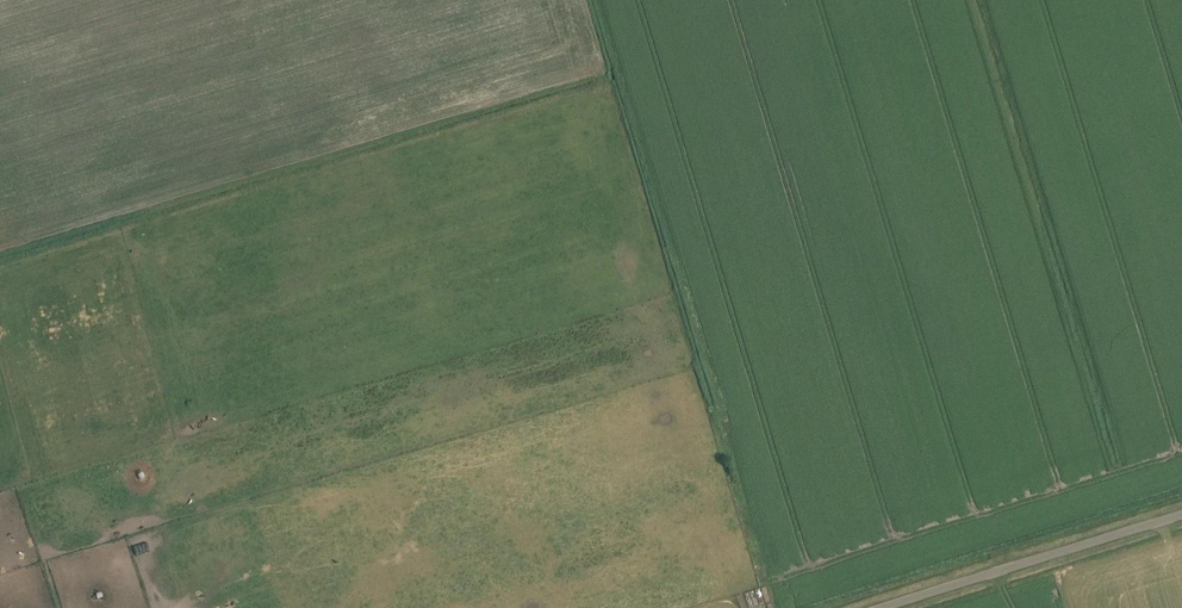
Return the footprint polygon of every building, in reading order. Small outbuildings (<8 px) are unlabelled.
[(754,592),(760,605),(768,602),(762,588),(754,592)]
